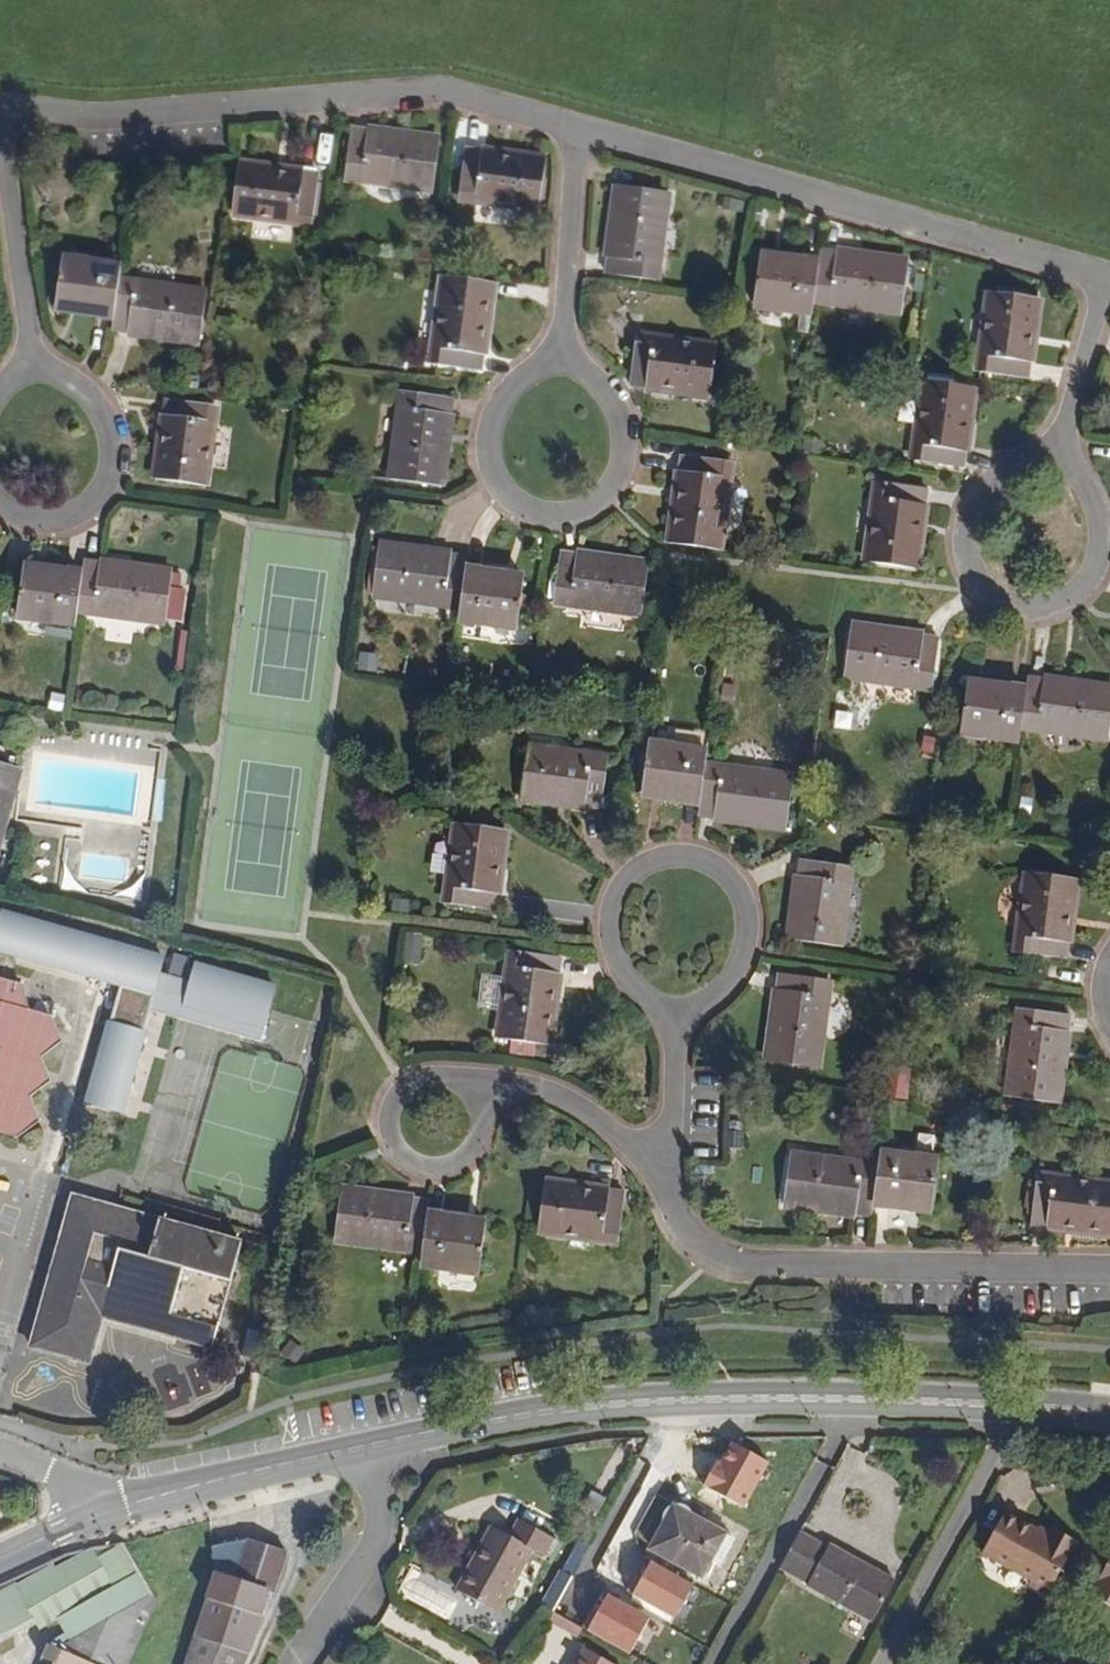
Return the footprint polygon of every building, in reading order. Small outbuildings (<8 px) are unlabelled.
[(428,185),(435,136),(349,127),(344,172),(428,185)] [(534,205),(540,155),(462,146),(457,195),(534,205)] [(308,219),(314,172),(237,164),(232,209),(308,219)] [(653,274),(662,187),(613,182),(604,268),(653,274)] [(816,248),(815,258),(811,297),(897,306),(902,258),(816,248)] [(750,298),(810,305),(811,297),(815,258),(755,252),(750,298)] [(58,259),(54,307),(111,313),(114,281),(116,264),(58,259)] [(476,366),(486,280),(438,276),(429,361),(476,366)] [(196,337),(203,291),(114,281),(111,313),(109,325),(196,337)] [(1023,373),(1033,294),(986,289),(976,368),(1023,373)] [(705,392),(711,344),(631,336),(626,382),(705,392)] [(959,461),(968,381),(919,376),(909,455),(959,461)] [(435,481),(447,395),(399,390),(387,475),(435,481)] [(199,480),(209,403),(163,398),(153,475),(199,480)] [(713,544),(725,458),(677,453),(667,538),(713,544)] [(911,560),(921,482),(873,476),(862,554),(911,560)] [(376,543),(371,588),(457,600),(461,568),(463,554),(376,543)] [(641,614),(648,567),(562,556),(556,603),(641,614)] [(167,568),(80,559),(78,571),(74,607),(162,615),(167,568)] [(16,612),(72,618),(74,607),(78,571),(20,564),(16,612)] [(518,574),(461,568),(457,600),(455,615),(512,622),(518,574)] [(927,682),(934,634),(848,622),(842,670),(927,682)] [(1109,685),(1025,674),(1024,686),(1020,721),(1103,731),(1109,685)] [(959,727),(1018,733),(1020,721),(1024,686),(964,679),(959,727)] [(644,744),(640,789),(696,797),(700,758),(701,749),(644,744)] [(595,802),(601,756),(525,746),(521,793),(595,802)] [(780,822),(787,769),(700,758),(696,797),(695,812),(780,822)] [(13,765),(0,761),(0,810),(13,765)] [(491,904),(500,827),(451,821),(442,899),(491,904)] [(429,874),(444,875),(446,855),(430,854),(429,874)] [(837,940),(847,861),(798,856),(788,934),(837,940)] [(1061,953),(1070,876),(1022,871),(1014,947),(1061,953)] [(164,957),(3,913),(0,922),(0,946),(123,980),(91,1099),(122,1108),(150,1008),(263,1039),(278,984),(195,961),(189,979),(160,971),(164,957)] [(543,1039),(554,954),(505,948),(495,1034),(543,1039)] [(813,1063),(825,976),(777,971),(765,1056),(813,1063)] [(20,978),(0,973),(0,1126),(14,1131),(38,1114),(26,1089),(49,1077),(36,1050),(62,1039),(50,1012),(28,1005),(20,978)] [(1053,1096),(1064,1013),(1016,1007),(1007,1091),(1053,1096)] [(908,1099),(909,1075),(892,1074),(891,1098),(908,1099)] [(933,1160),(874,1153),(873,1165),(870,1200),(928,1205),(933,1160)] [(869,1211),(870,1200),(873,1165),(785,1155),(780,1200),(869,1211)] [(1033,1171),(1029,1218),(1109,1229),(1109,1181),(1033,1171)] [(613,1239),(619,1191),(540,1181),(535,1229),(613,1239)] [(339,1188),(334,1235),(417,1246),(420,1214),(422,1199),(339,1188)] [(207,1342),(235,1240),(69,1194),(63,1214),(67,1217),(68,1220),(68,1225),(66,1229),(63,1232),(58,1232),(28,1341),(84,1357),(98,1312),(207,1342)] [(473,1268),(478,1221),(420,1214),(417,1246),(416,1262),(473,1268)] [(713,1572),(729,1544),(680,1515),(655,1555),(706,1585),(713,1572)] [(1063,1534),(1059,1541),(1009,1515),(985,1556),(1034,1581),(1031,1588),(1051,1599),(1081,1545),(1063,1534)] [(168,1570),(123,1523),(66,1546),(63,1542),(0,1575),(0,1625),(3,1631),(49,1607),(51,1611),(69,1601),(78,1617),(168,1570)] [(558,1562),(567,1544),(536,1528),(526,1545),(515,1539),(500,1567),(494,1563),(474,1600),(513,1621),(548,1557),(558,1562)] [(841,1548),(838,1551),(807,1533),(787,1569),(871,1621),(895,1583),(841,1548)] [(183,1663),(247,1663),(281,1552),(222,1534),(183,1663)] [(500,1567),(515,1539),(508,1536),(494,1563),(500,1567)] [(722,1577),(738,1549),(729,1544),(713,1572),(722,1577)] [(1089,1597),(1109,1608),(1109,1559),(1089,1597)] [(175,1577),(168,1570),(78,1617),(61,1626),(52,1646),(65,1651),(59,1663),(136,1663),(139,1658),(175,1577)] [(605,1654),(599,1663),(623,1663),(605,1654)]
